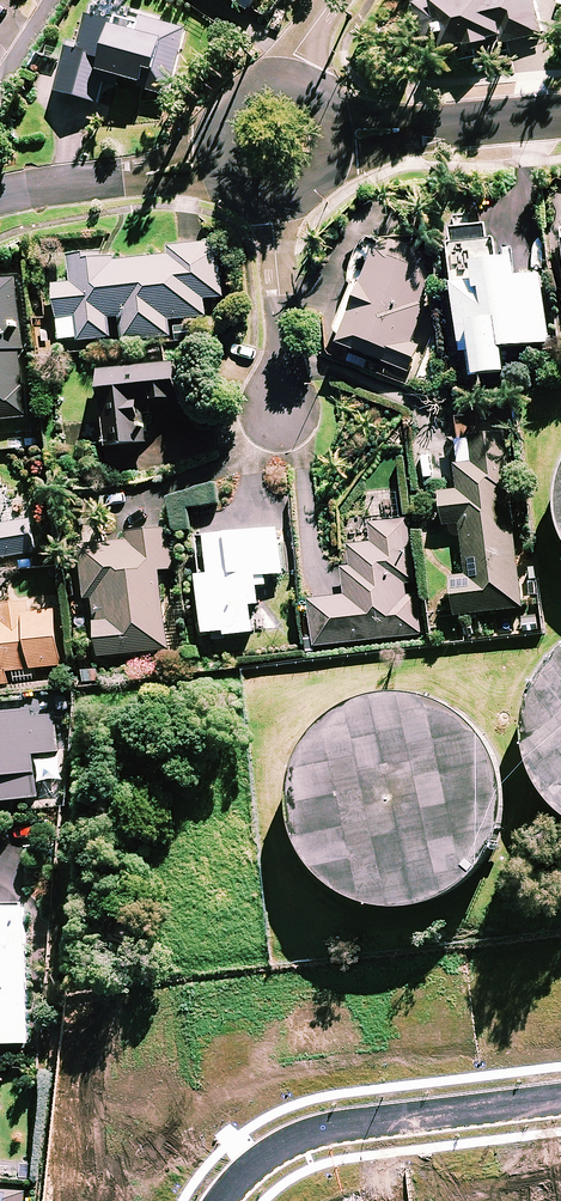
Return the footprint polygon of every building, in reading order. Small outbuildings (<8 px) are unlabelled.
[(426,33),(456,27),(460,44),(510,33),(511,40),(545,33),(538,0),(419,0),(426,33)] [(187,30),(148,19),(142,38),(90,24),(83,50),(72,47),(60,91),(99,102),(107,73),(170,90),(187,30)] [(495,263),(491,226),(452,229),(464,353),(470,352),(473,376),(508,373),(506,348),(551,343),(545,277),(522,280),(520,261),(495,263)] [(384,236),(381,243),(362,236),(344,283),(355,287),(338,333),(346,336),(343,346),(412,372),(420,349),(410,345),(434,282),(428,252),(384,236)] [(224,297),(217,243),(169,249),(170,256),(116,263),(115,257),(73,262),(75,282),(55,285),(62,342),(113,336),(111,319),(121,318),(124,342),(173,336),(171,321),(207,316),(205,300),(224,297)] [(11,279),(0,280),(0,421),(27,418),(11,279)] [(183,399),(179,364),(102,373),(111,447),(146,443),(141,404),(183,399)] [(516,505),(507,433),(449,440),(455,489),(441,490),(446,525),(462,523),(468,576),(453,578),(457,616),(525,607),(512,506),(516,505)] [(25,519),(13,521),(7,486),(0,487),(0,558),(36,552),(30,518),(25,519)] [(408,586),(417,585),(409,519),(372,524),(374,543),(338,547),(344,596),(311,600),(316,646),(423,634),(418,595),(409,596),(408,586)] [(175,569),(171,528),(128,533),(128,541),(83,546),(89,598),(95,597),(102,656),(169,649),(161,570),(175,569)] [(286,574),(282,530),(211,536),(214,575),(203,576),(208,637),(257,633),(255,606),(263,605),(261,576),(286,574)] [(62,665),(55,601),(0,608),(0,684),(18,682),(16,671),(62,665)] [(554,661),(547,670),(541,680),(536,690),(532,701),(530,712),(528,723),(528,735),(529,746),(531,757),(535,768),(539,779),(545,789),(552,798),(560,806),(560,808),(560,654),(554,661)] [(403,693),(391,694),(380,695),(369,698),(358,702),(348,707),(338,713),(329,721),(321,729),(314,738),(308,748),(303,758),(299,769),(296,780),(295,791),(295,802),(296,814),(298,825),(301,836),(306,846),(312,856),(318,866),(326,874),(335,882),(344,888),(354,894),(365,898),(376,901),(387,904),(399,904),(410,904),(421,902),(433,899),(443,895),(454,890),(463,884),(472,877),(480,869),(487,860),(493,850),(498,840),(502,829),(505,818),(506,806),(507,795),(506,784),(503,772),(500,761),(495,751),(489,741),(483,732),(475,723),(466,716),(457,709),(447,704),(436,699),(425,696),(414,694),(403,693)] [(41,798),(37,754),(62,752),(59,717),(36,719),(36,712),(0,715),(0,802),(41,798)] [(30,908),(0,908),(0,1043),(30,1043),(30,908)] [(24,1190),(0,1188),(0,1200),(23,1200),(24,1190)]
